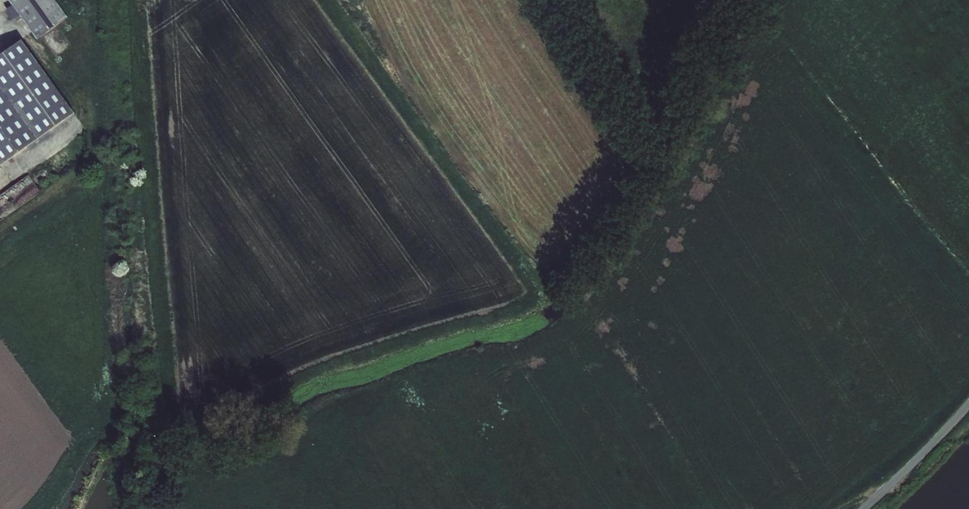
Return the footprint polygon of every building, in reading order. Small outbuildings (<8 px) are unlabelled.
[(55,0),(8,0),(12,5),(20,15),(37,39),(67,17),(55,0)] [(20,15),(12,5),(6,9),(14,19),(20,15)] [(1,165),(74,113),(21,40),(0,55),(0,164),(1,165)]
